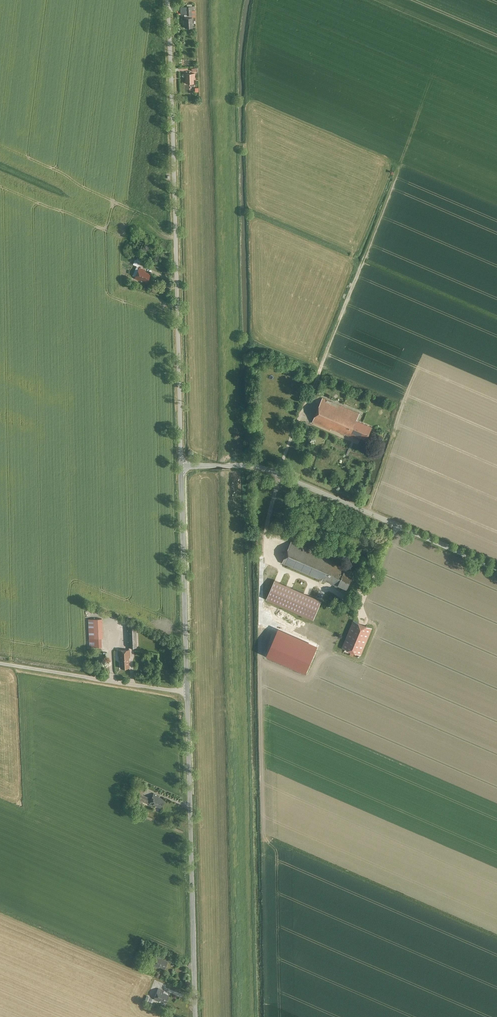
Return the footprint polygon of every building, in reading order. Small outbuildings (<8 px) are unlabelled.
[(184,12),(184,17),(192,16),(192,9),(192,5),(186,5),(186,12),(184,12)] [(192,16),(184,17),(184,18),(182,18),(182,22),(184,22),(184,27),(193,26),(192,16)] [(185,72),(186,82),(194,82),(193,75),(195,75),(194,72),(185,72)] [(151,242),(139,237),(135,248),(147,252),(151,242)] [(145,269),(139,266),(134,278),(140,281),(141,279),(147,282),(150,272),(144,270),(145,269)] [(360,413),(323,397),(312,422),(330,430),(331,428),(345,434),(345,433),(351,435),(357,418),(360,413)] [(372,424),(357,418),(351,435),(353,436),(354,433),(366,438),(372,424)] [(344,567),(345,565),(317,553),(318,552),(291,540),(282,562),(326,581),(326,580),(337,584),(338,583),(347,586),(353,571),(344,567)] [(321,599),(274,579),(266,598),(313,618),(321,599)] [(102,619),(89,620),(89,639),(103,639),(102,619)] [(372,627),(353,619),(342,646),(361,654),(372,627)] [(137,627),(128,627),(128,648),(137,648),(137,627)] [(130,650),(118,650),(118,657),(119,657),(119,661),(120,661),(121,669),(130,669),(130,658),(130,650)] [(154,793),(150,804),(161,809),(165,800),(158,797),(159,795),(154,793)] [(162,957),(157,955),(153,966),(159,969),(159,967),(166,970),(169,962),(161,959),(162,957)] [(164,991),(158,989),(155,999),(154,1000),(166,1004),(170,995),(163,993),(164,991)] [(155,999),(146,995),(144,1000),(153,1004),(154,1000),(155,999)]
